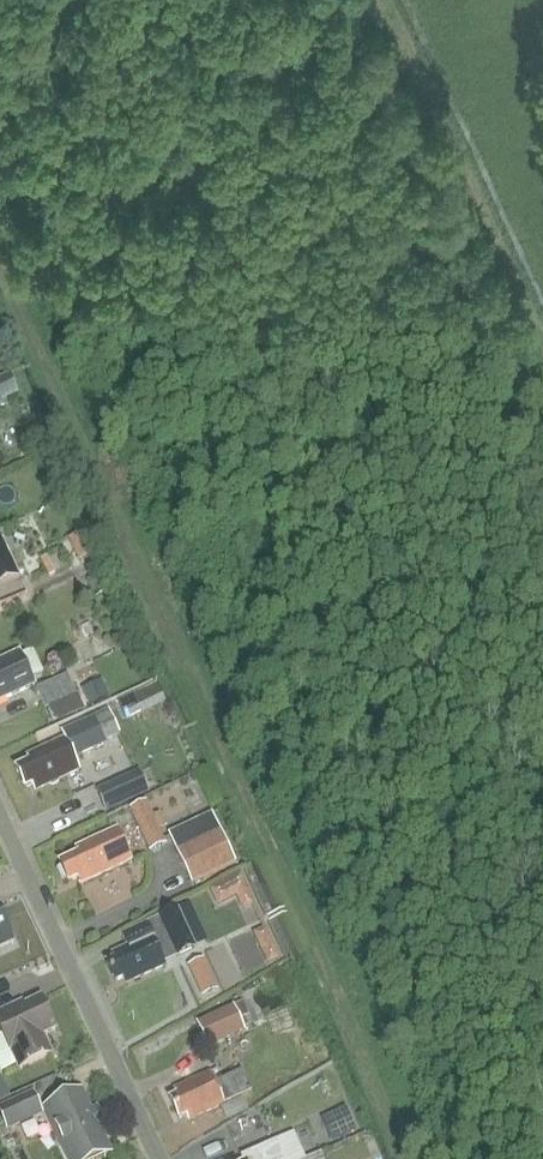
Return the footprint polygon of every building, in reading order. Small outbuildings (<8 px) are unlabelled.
[(78,561),(92,554),(82,534),(68,541),(78,561)] [(20,577),(4,542),(0,544),(0,586),(20,577)] [(47,557),(41,560),(49,577),(55,574),(47,557)] [(99,575),(87,581),(95,599),(107,593),(99,575)] [(36,685),(20,652),(0,661),(0,702),(36,685)] [(68,676),(37,690),(54,725),(84,711),(68,676)] [(97,685),(83,692),(89,706),(110,698),(104,683),(97,685)] [(156,685),(119,701),(127,720),(165,704),(156,685)] [(82,772),(76,759),(108,745),(107,742),(121,736),(109,711),(61,733),(66,742),(28,759),(29,762),(16,768),(25,789),(32,785),(35,792),(82,772)] [(139,771),(96,791),(106,814),(149,794),(139,771)] [(146,802),(131,809),(150,852),(166,845),(160,831),(165,829),(157,812),(152,814),(146,802)] [(212,815),(169,835),(192,884),(235,864),(212,815)] [(83,884),(134,860),(119,827),(78,847),(81,853),(61,862),(71,883),(81,878),(83,884)] [(211,889),(209,890),(212,896),(217,907),(231,900),(237,898),(249,892),(242,875),(211,889)] [(190,905),(160,918),(178,957),(196,949),(196,947),(187,928),(198,923),(190,905)] [(14,942),(0,911),(0,949),(14,942)] [(115,959),(108,963),(117,983),(125,979),(127,984),(168,965),(166,962),(149,923),(123,935),(129,947),(113,954),(115,959)] [(275,947),(262,953),(268,966),(281,960),(275,947)] [(211,980),(196,987),(201,998),(216,991),(211,980)] [(42,999),(14,1012),(13,1008),(0,1014),(0,1029),(10,1051),(12,1050),(21,1069),(51,1054),(42,1035),(56,1029),(42,999)] [(201,1024),(212,1048),(249,1031),(238,1007),(201,1024)] [(243,1071),(216,1084),(211,1072),(175,1089),(178,1095),(171,1099),(180,1118),(187,1115),(190,1122),(252,1092),(243,1071)] [(110,1152),(82,1092),(48,1109),(71,1158),(97,1158),(110,1152)] [(9,1129),(42,1113),(34,1095),(1,1111),(9,1129)] [(346,1108),(321,1119),(332,1144),(357,1132),(346,1108)] [(276,1141),(241,1157),(241,1158),(284,1158),(276,1141)]
